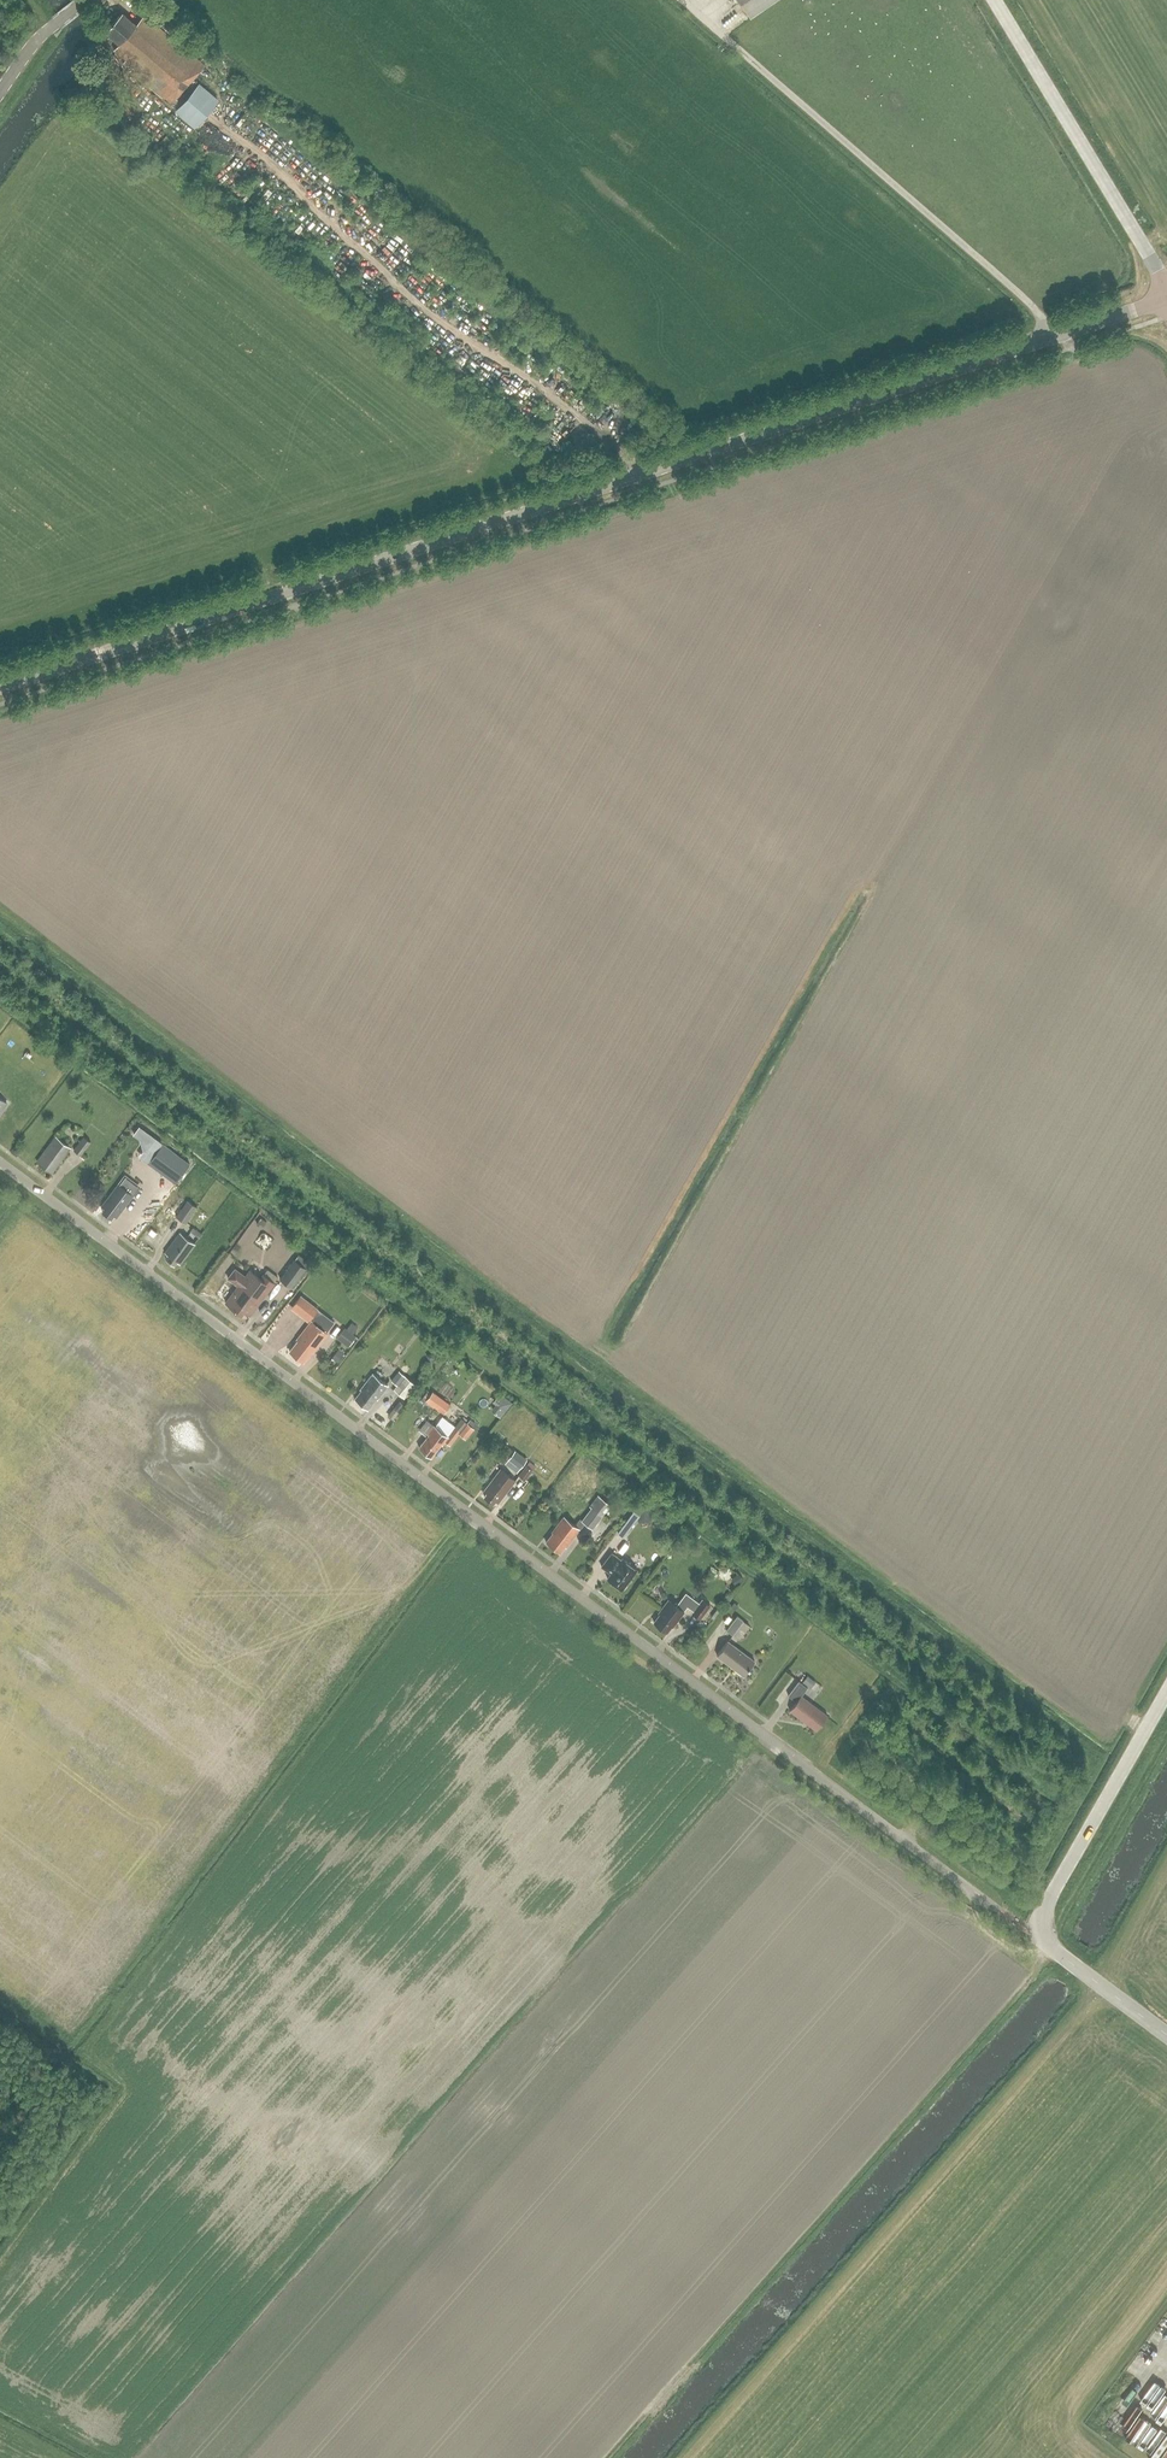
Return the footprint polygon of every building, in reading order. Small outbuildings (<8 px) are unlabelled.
[(776,0),(738,0),(749,18),(776,0)] [(113,50),(125,59),(126,61),(125,62),(132,69),(130,71),(170,105),(203,66),(143,15),(135,25),(121,12),(105,30),(120,43),(113,50)] [(198,83),(175,109),(195,126),(218,100),(198,83)] [(19,1091),(31,1076),(23,1070),(12,1085),(19,1091)] [(140,1126),(134,1134),(149,1145),(155,1137),(140,1126)] [(53,1170),(71,1148),(55,1136),(36,1161),(48,1171),(50,1168),(53,1170)] [(74,1150),(81,1156),(92,1142),(84,1136),(74,1150)] [(163,1143),(148,1163),(175,1183),(190,1164),(163,1143)] [(116,1217),(133,1195),(118,1184),(101,1206),(104,1208),(102,1211),(111,1218),(114,1215),(116,1217)] [(186,1224),(197,1208),(186,1201),(176,1217),(186,1224)] [(260,1218),(255,1224),(258,1226),(260,1224),(263,1226),(266,1223),(260,1218)] [(169,1254),(165,1259),(173,1265),(177,1261),(180,1263),(195,1244),(180,1233),(166,1252),(169,1254)] [(307,1268),(295,1259),(280,1279),(292,1288),(307,1268)] [(243,1311),(249,1315),(273,1283),(263,1275),(260,1279),(249,1271),(244,1277),(234,1269),(228,1278),(238,1286),(225,1303),(240,1314),(243,1311)] [(300,1295),(291,1307),(308,1320),(317,1308),(300,1295)] [(297,1340),(289,1351),(303,1362),(311,1351),(313,1352),(327,1334),(310,1321),(296,1339),(297,1340)] [(397,1386),(405,1376),(399,1371),(391,1381),(397,1386)] [(388,1386),(381,1380),(371,1373),(361,1387),(362,1388),(354,1398),(368,1410),(376,1399),(377,1400),(388,1386)] [(405,1376),(397,1386),(394,1389),(405,1398),(415,1384),(405,1376)] [(428,1391),(421,1400),(425,1402),(426,1401),(431,1393),(428,1391)] [(452,1405),(435,1392),(428,1402),(445,1415),(452,1405)] [(501,1404),(495,1411),(501,1415),(512,1403),(500,1393),(495,1399),(501,1404)] [(428,1434),(418,1447),(431,1457),(442,1445),(445,1442),(450,1446),(459,1434),(466,1439),(474,1429),(461,1418),(447,1436),(433,1425),(427,1433),(428,1434)] [(522,1468),(528,1459),(517,1450),(511,1458),(507,1455),(503,1461),(506,1463),(509,1459),(522,1468)] [(519,1475),(525,1480),(537,1465),(530,1461),(519,1475)] [(499,1502),(516,1480),(501,1469),(484,1490),(486,1492),(484,1496),(493,1503),(496,1500),(499,1502)] [(556,1530),(547,1542),(561,1552),(566,1546),(567,1547),(585,1522),(593,1527),(611,1503),(598,1494),(590,1505),(592,1507),(583,1519),(581,1518),(576,1524),(565,1516),(555,1529),(556,1530)] [(639,1522),(651,1522),(651,1510),(639,1510),(639,1522)] [(610,1573),(607,1578),(622,1589),(637,1569),(622,1557),(621,1559),(611,1552),(601,1566),(610,1573)] [(739,1574),(733,1578),(738,1584),(744,1580),(739,1574)] [(663,1609),(654,1621),(667,1631),(672,1625),(673,1626),(685,1611),(683,1610),(688,1605),(695,1610),(693,1613),(700,1619),(711,1606),(703,1600),(700,1604),(687,1593),(678,1605),(670,1599),(662,1608),(663,1609)] [(738,1638),(748,1625),(736,1615),(726,1629),(738,1638)] [(744,1675),(754,1661),(728,1641),(717,1656),(744,1675)] [(809,1677),(804,1683),(811,1689),(816,1682),(809,1677)] [(816,1730),(828,1715),(802,1695),(807,1688),(799,1682),(789,1695),(797,1701),(790,1710),(816,1730)] [(1154,2380),(1162,2368),(1158,2365),(1150,2377),(1154,2380)] [(1137,2410),(1151,2383),(1144,2380),(1130,2407),(1137,2410)]
